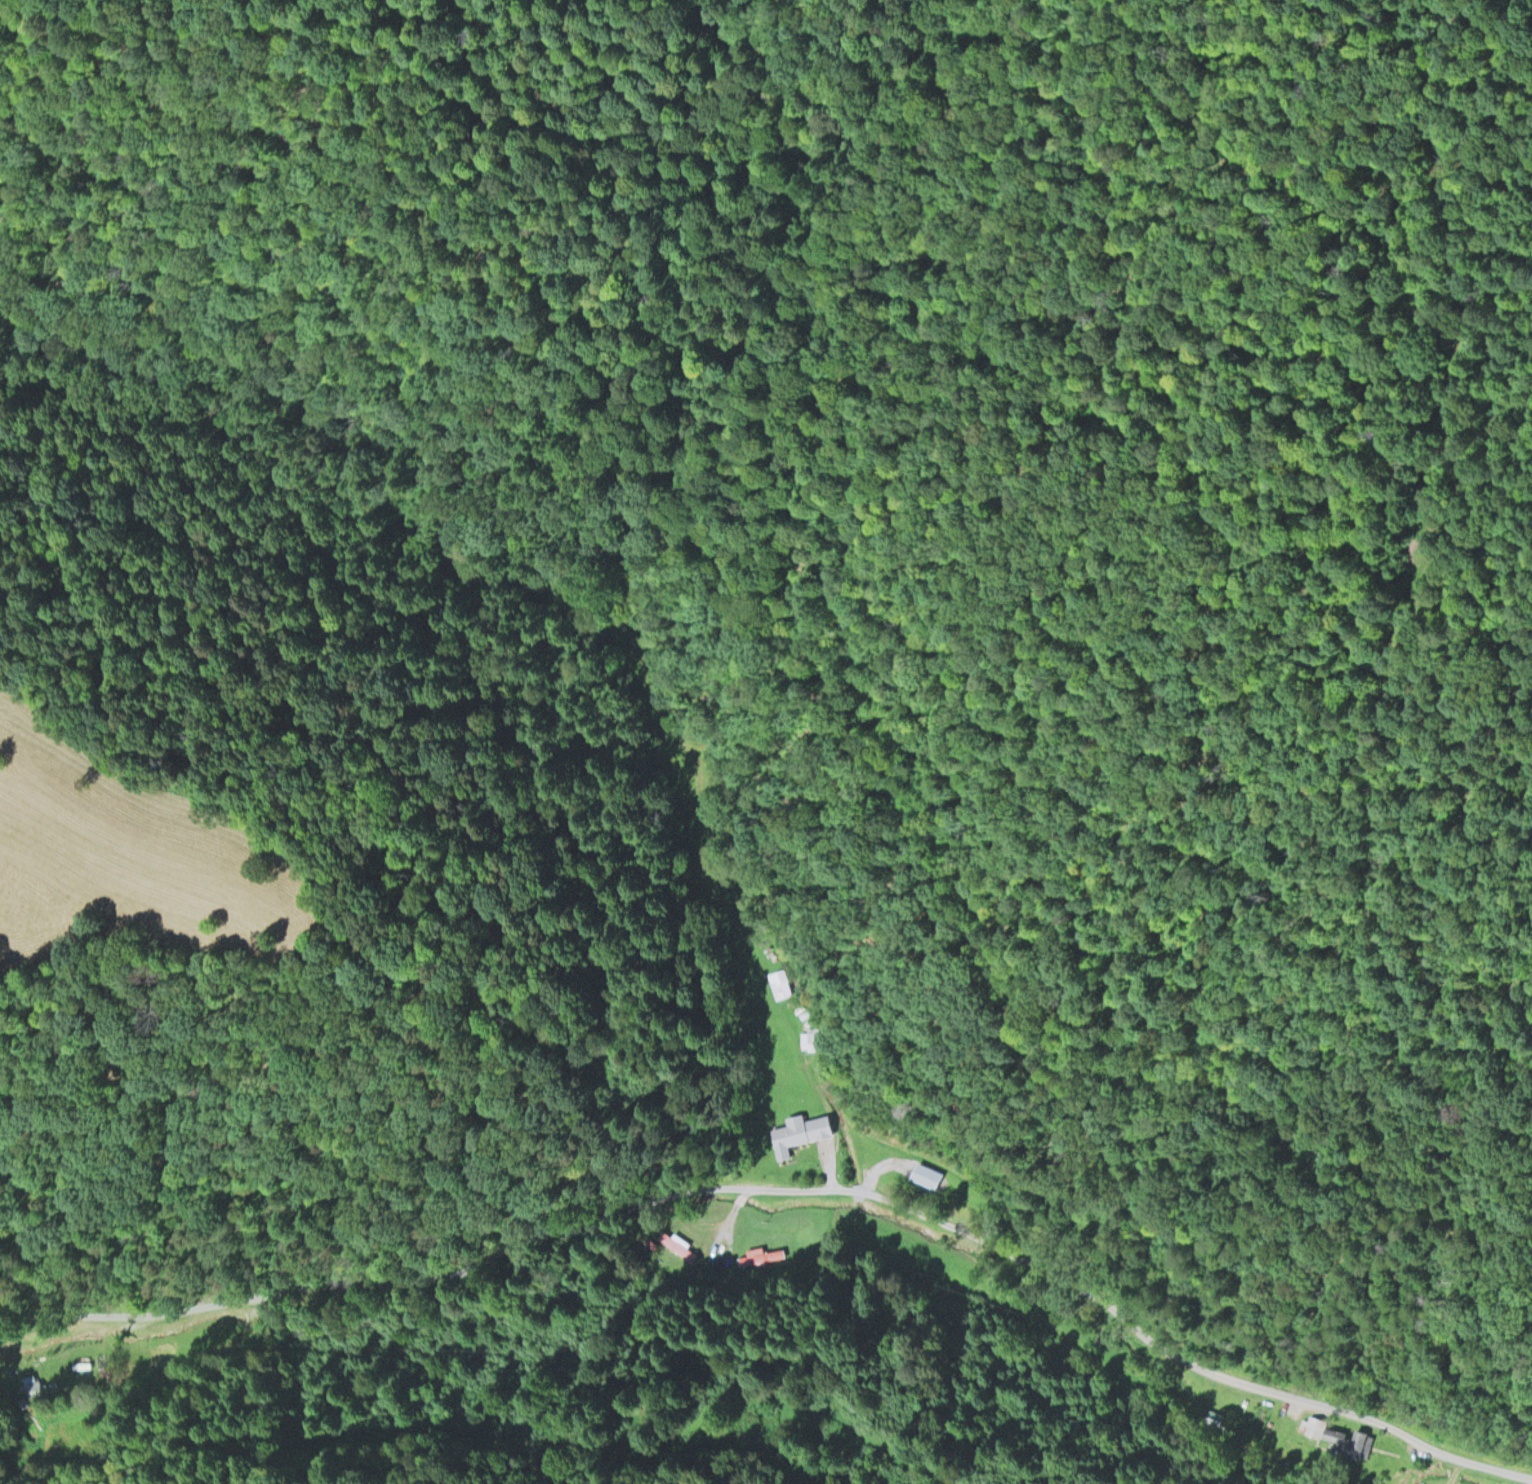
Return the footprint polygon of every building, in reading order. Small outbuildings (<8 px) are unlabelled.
[(767,973),(776,999),(794,993),(785,967),(767,973)] [(803,1031),(819,1032),(818,1048),(802,1047),(803,1031)] [(770,1128),(779,1161),(790,1158),(787,1146),(835,1133),(830,1113),(770,1128)] [(909,1177),(917,1160),(942,1171),(935,1188),(909,1177)] [(665,1230),(699,1253),(694,1261),(659,1238),(665,1230)] [(739,1256),(786,1246),(788,1255),(741,1265),(739,1256)] [(24,1376),(37,1372),(44,1396),(32,1400),(24,1376)] [(1209,1407),(1225,1413),(1221,1424),(1205,1418),(1209,1407)] [(1307,1424),(1310,1414),(1328,1418),(1326,1425),(1347,1431),(1346,1436),(1353,1438),(1356,1426),(1368,1429),(1367,1434),(1372,1435),(1367,1459),(1337,1452),(1340,1441),(1305,1432),(1306,1429),(1300,1427),(1301,1422),(1307,1424)]
